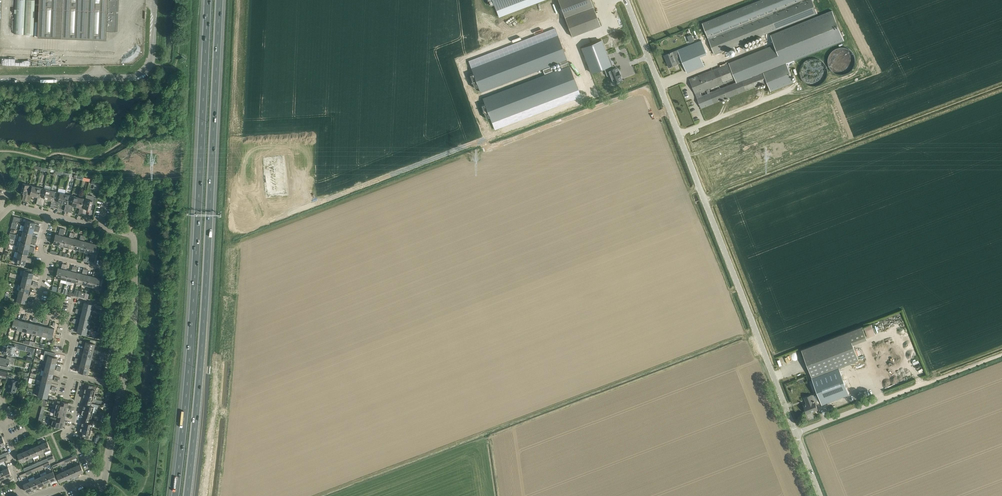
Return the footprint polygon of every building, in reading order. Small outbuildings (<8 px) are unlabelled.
[(14,33),(34,34),(35,18),(35,17),(39,17),(39,18),(38,37),(106,39),(107,30),(115,30),(116,0),(36,0),(36,3),(36,11),(35,11),(36,3),(36,0),(15,0),(14,28),(14,33)] [(497,9),(522,0),(493,0),(497,9)] [(572,36),(601,25),(591,0),(558,0),(572,36)] [(715,54),(817,13),(812,0),(759,0),(702,23),(715,54)] [(832,10),(771,35),(774,45),(729,63),(714,69),(694,77),(689,79),(695,94),(697,93),(699,97),(697,98),(701,108),(706,106),(767,82),(771,91),(794,82),(788,66),(792,65),(791,63),(797,61),(797,59),(844,40),(832,10)] [(492,127),(582,95),(560,28),(469,60),(480,91),(564,64),(566,71),(482,100),(492,127)] [(602,40),(582,47),(592,73),(604,68),(607,76),(609,75),(613,84),(619,81),(619,80),(622,79),(617,66),(614,67),(609,54),(607,55),(602,40)] [(695,42),(678,49),(687,73),(705,66),(695,42)] [(673,52),(664,55),(669,67),(679,63),(676,55),(674,55),(673,52)] [(22,200),(25,201),(29,185),(23,183),(20,192),(24,193),(22,200)] [(31,195),(35,196),(37,187),(29,185),(25,201),(29,202),(31,195)] [(36,203),(39,204),(43,188),(37,187),(35,196),(38,197),(36,203)] [(45,198),(48,199),(51,190),(43,188),(39,204),(43,205),(45,198)] [(50,207),(53,208),(57,192),(51,190),(48,199),(52,200),(50,207)] [(59,202),(62,203),(65,193),(57,192),(53,208),(57,209),(59,202)] [(64,210),(67,211),(71,195),(65,193),(62,203),(66,204),(64,210)] [(73,205),(76,206),(79,197),(71,195),(67,211),(71,212),(73,205)] [(78,214),(82,215),(86,199),(79,197),(76,206),(80,207),(78,214)] [(86,199),(82,215),(85,216),(87,209),(90,210),(92,203),(93,200),(86,199)] [(26,220),(24,225),(39,229),(40,227),(35,225),(35,222),(26,220)] [(63,228),(60,228),(58,235),(55,234),(53,243),(58,245),(63,228)] [(23,231),(22,236),(37,240),(37,237),(32,236),(33,233),(23,231)] [(66,236),(64,246),(69,247),(73,232),(70,232),(69,237),(66,236)] [(76,239),(74,249),(79,250),(83,235),(81,234),(79,240),(76,239)] [(87,242),(85,251),(90,253),(94,238),(91,237),(90,242),(87,242)] [(20,241),(19,246),(34,250),(35,248),(29,246),(30,243),(20,241)] [(18,252),(16,257),(31,261),(32,258),(27,257),(27,254),(18,252)] [(31,261),(16,257),(15,262),(18,263),(17,265),(22,266),(22,264),(25,265),(25,262),(31,263),(31,261)] [(56,277),(61,278),(65,264),(62,263),(61,268),(58,268),(56,277)] [(66,280),(71,281),(75,266),(73,266),(71,271),(69,270),(66,280)] [(77,282),(82,284),(86,269),(83,268),(82,273),(79,273),(77,282)] [(87,285),(92,286),(96,271),(94,271),(92,276),(90,275),(87,285)] [(96,271),(92,286),(98,288),(98,285),(101,286),(103,279),(97,277),(99,272),(96,271)] [(871,324),(864,327),(868,337),(875,334),(871,324)] [(853,344),(867,338),(862,326),(801,349),(812,378),(859,360),(853,344)] [(3,345),(2,352),(6,353),(14,355),(16,347),(18,348),(19,344),(15,343),(14,346),(9,345),(8,344),(7,346),(3,345)] [(45,350),(43,359),(46,360),(48,355),(52,356),(54,357),(55,353),(53,352),(45,350)] [(8,368),(9,362),(13,363),(14,358),(7,356),(6,359),(1,358),(0,357),(0,366),(8,368)] [(79,366),(78,371),(83,373),(83,374),(87,375),(87,374),(88,374),(89,369),(79,366)] [(6,380),(9,381),(7,390),(15,391),(16,385),(17,385),(18,381),(12,379),(13,375),(8,373),(6,380)] [(855,377),(827,387),(830,394),(832,399),(860,389),(857,383),(855,377)] [(85,384),(83,392),(94,395),(95,389),(96,390),(97,387),(85,384)] [(84,398),(84,401),(91,403),(92,400),(93,400),(94,395),(83,392),(82,398),(84,398)] [(807,403),(804,405),(807,413),(807,411),(810,410),(811,411),(818,409),(814,400),(813,400),(811,395),(805,397),(807,403)] [(57,403),(55,408),(66,411),(68,403),(61,401),(60,404),(57,403)] [(82,409),(93,412),(96,412),(98,404),(91,403),(84,401),(82,409)] [(57,415),(56,417),(64,419),(66,411),(55,408),(54,414),(57,415)] [(83,415),(82,418),(90,420),(91,417),(91,416),(93,417),(94,413),(92,412),(93,412),(82,409),(80,415),(83,415)] [(51,416),(49,425),(51,425),(62,428),(64,419),(56,417),(51,416)] [(82,418),(80,426),(91,429),(92,423),(93,420),(90,420),(82,418)] [(91,429),(80,426),(78,434),(84,436),(84,437),(89,438),(91,429)] [(47,441),(41,444),(44,451),(50,449),(47,441)] [(41,444),(35,446),(38,454),(44,451),(41,444)] [(35,446),(29,449),(32,456),(38,454),(35,446)] [(29,449),(23,451),(26,459),(32,456),(29,449)] [(26,459),(23,451),(17,454),(20,461),(26,459)] [(80,464),(74,466),(77,474),(83,471),(80,464)] [(74,466),(68,469),(72,476),(77,474),(74,466)] [(8,467),(2,470),(5,477),(11,475),(8,467)] [(68,469),(62,471),(66,479),(72,476),(68,469)] [(53,471),(47,474),(50,481),(56,479),(53,471)] [(66,479),(62,471),(56,474),(60,481),(66,479)] [(47,474),(41,476),(44,484),(50,481),(47,474)] [(41,476),(35,479),(38,486),(44,484),(41,476)] [(35,479),(29,482),(32,489),(38,486),(35,479)] [(32,489),(29,482),(23,484),(27,491),(32,489)]
